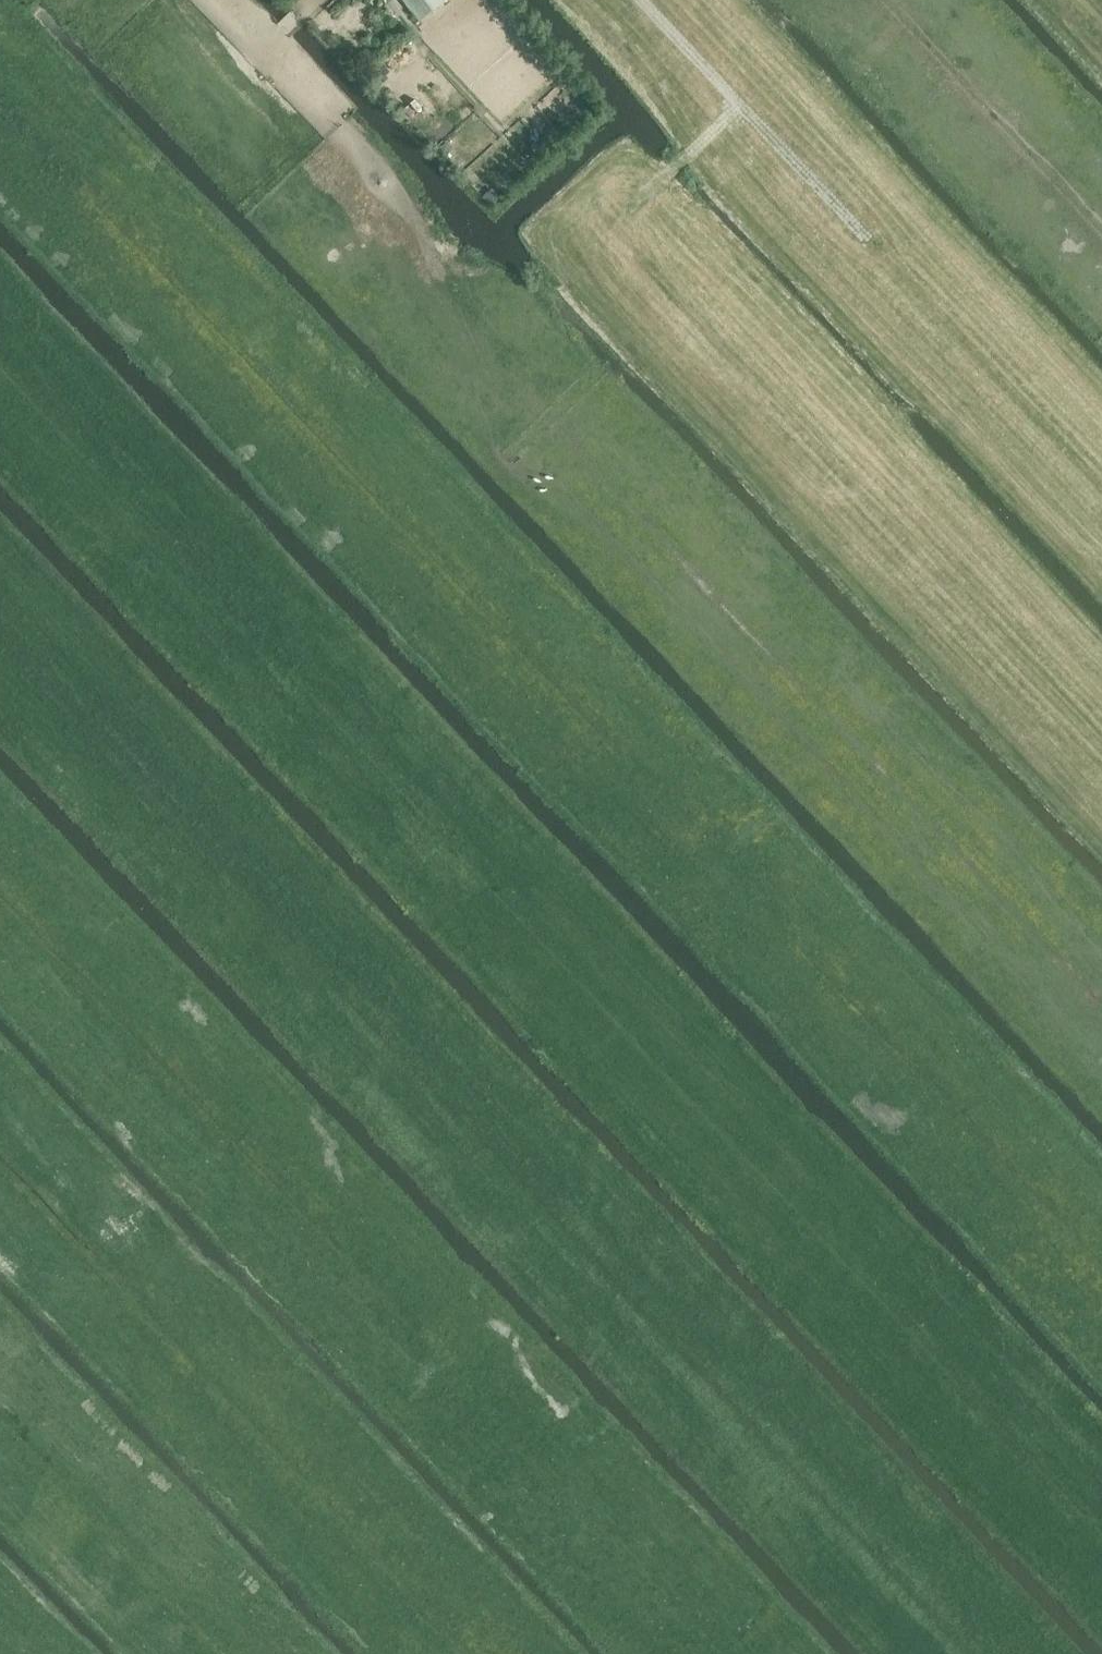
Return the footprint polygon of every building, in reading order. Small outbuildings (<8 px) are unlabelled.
[(445,0),(408,0),(423,18),(445,0)]
